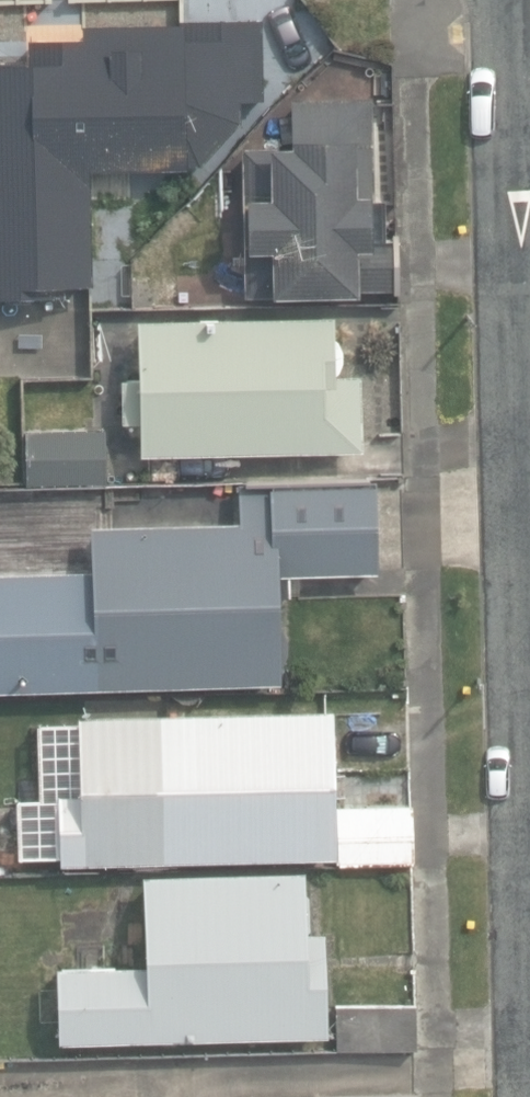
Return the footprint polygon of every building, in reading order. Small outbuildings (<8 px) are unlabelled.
[(69,297),(69,286),(95,286),(92,170),(200,167),(241,120),(240,102),(265,101),(263,18),(182,20),(183,24),(85,26),(85,39),(31,40),(31,62),(0,63),(0,298),(69,297)] [(246,297),(279,297),(279,293),(402,290),(400,239),(387,239),(386,199),(376,199),(373,95),(291,98),(293,146),(242,147),(246,297)] [(132,281),(133,309),(158,308),(157,280),(132,281)] [(143,423),(143,454),(363,449),(362,374),(337,374),(336,317),(140,322),(141,378),(124,378),(125,423),(143,423)] [(26,429),(27,487),(108,483),(105,426),(26,429)] [(280,684),(277,598),(288,597),(287,575),(377,573),(375,481),(239,485),(240,523),(87,527),(89,571),(0,574),(0,691),(280,684)] [(337,710),(78,718),(82,818),(65,819),(66,866),(335,857),(335,860),(410,858),(408,799),(340,801),(337,710)] [(64,854),(63,805),(0,805),(0,855),(64,854)] [(60,967),(62,1043),(330,1034),(327,930),(309,930),(307,870),(145,875),(148,964),(60,967)] [(337,1004),(339,1047),(420,1045),(419,1001),(337,1004)]
